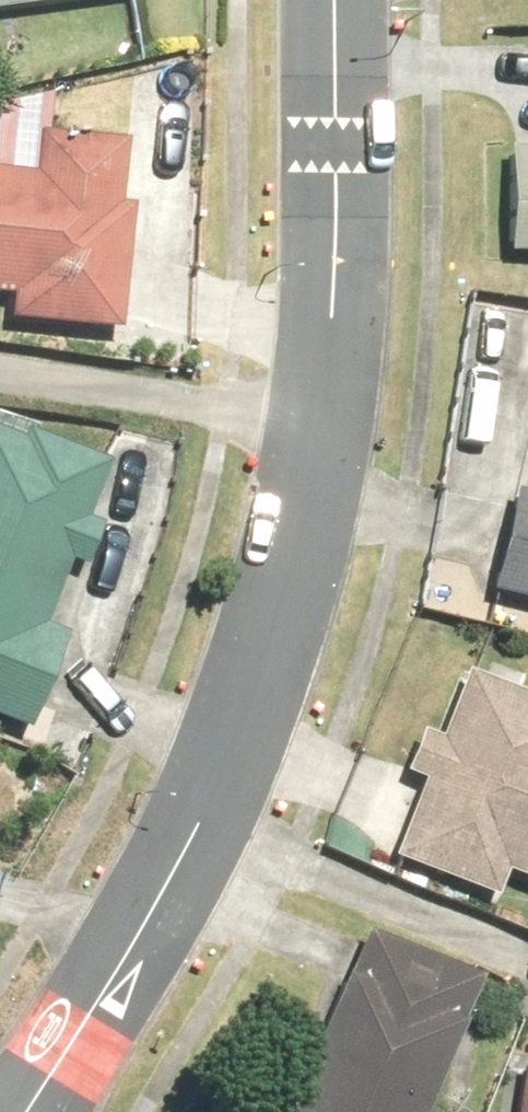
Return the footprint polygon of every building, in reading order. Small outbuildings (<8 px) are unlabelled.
[(67,0),(0,0),(0,8),(67,0)] [(11,292),(8,320),(116,331),(130,201),(120,200),(126,141),(37,132),(33,171),(0,167),(0,291),(11,292)] [(502,249),(527,249),(527,147),(504,147),(502,249)] [(0,435),(0,712),(30,724),(66,634),(45,626),(69,564),(86,571),(102,529),(86,522),(110,460),(24,426),(18,442),(0,435)] [(509,489),(487,590),(527,599),(527,493),(509,489)] [(462,659),(437,728),(415,720),(398,764),(420,772),(393,845),(497,884),(505,864),(527,872),(527,684),(462,659)] [(473,963),(359,919),(284,1111),(415,1111),(473,963)] [(521,1054),(511,1111),(527,1111),(527,1055),(521,1054)]
